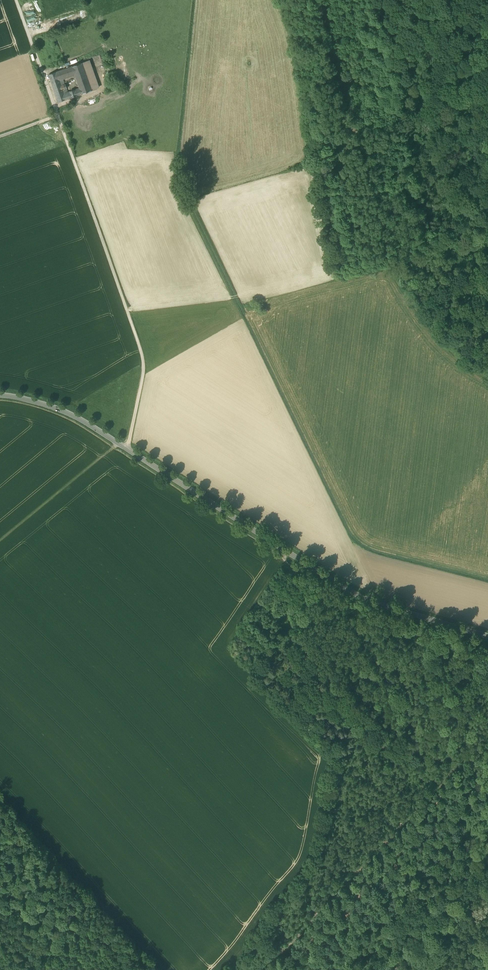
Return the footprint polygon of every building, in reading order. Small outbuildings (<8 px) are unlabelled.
[(90,60),(82,63),(92,90),(100,88),(90,60)] [(82,63),(73,66),(75,74),(81,89),(82,94),(92,90),(82,63)] [(63,79),(75,74),(73,66),(57,72),(60,80),(63,79)] [(49,75),(54,89),(62,86),(60,80),(57,72),(49,75)] [(68,93),(63,79),(60,80),(62,86),(66,96),(57,99),(59,102),(82,94),(81,89),(68,93)] [(54,89),(57,99),(66,96),(62,86),(54,89)]
